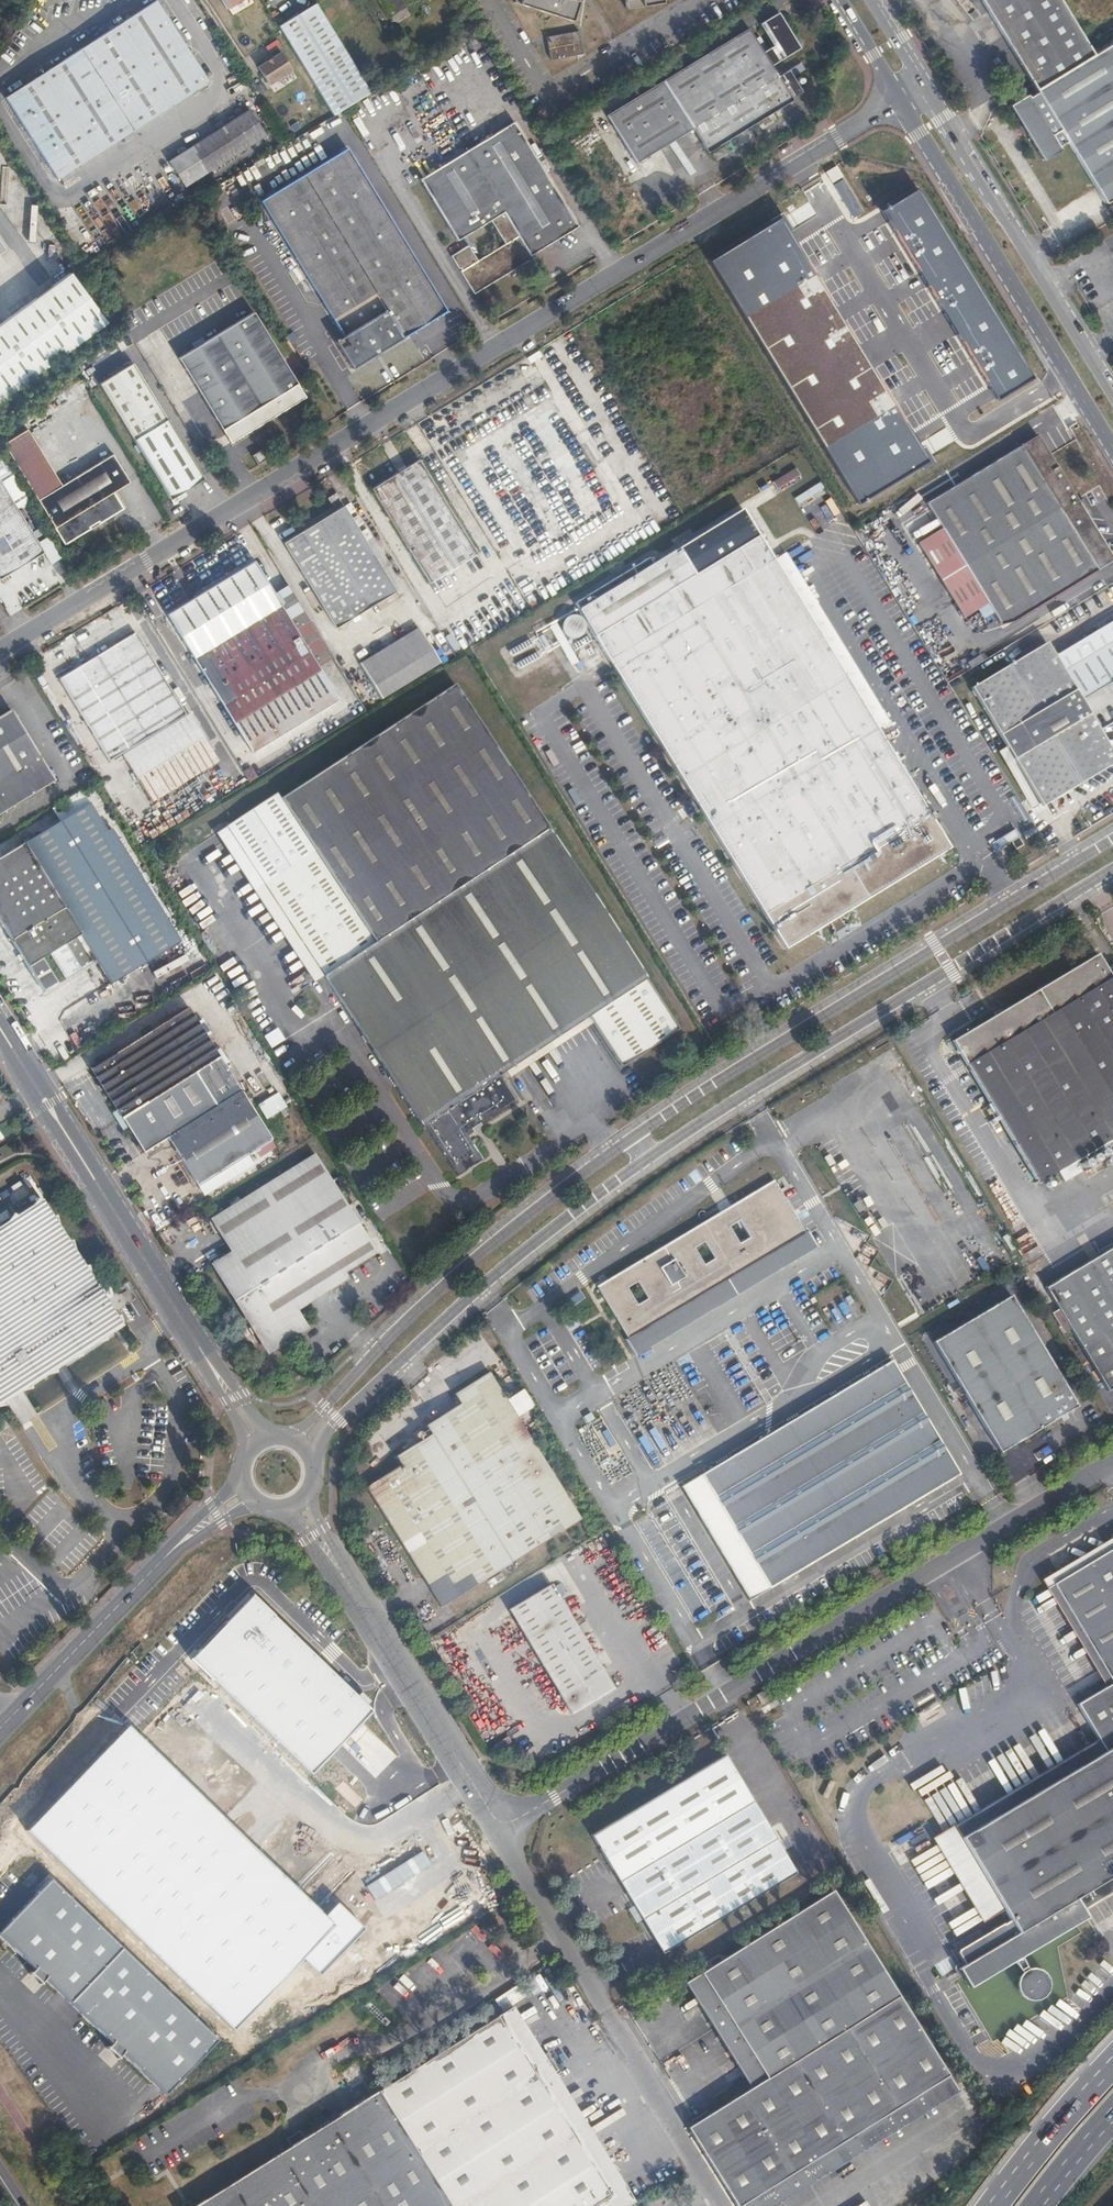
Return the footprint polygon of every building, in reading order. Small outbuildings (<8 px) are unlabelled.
[(157,0),(154,0),(4,97),(56,178),(208,81),(157,0)] [(227,8),(241,0),(222,0),(227,8)] [(315,0),(312,0),(276,22),(329,109),(333,115),(333,114),(342,109),(371,92),(315,0)] [(380,2),(382,5),(388,17),(391,15),(394,20),(407,12),(404,7),(405,6),(401,0),(378,0),(380,2)] [(572,21),(578,0),(514,0),(513,2),(572,21)] [(626,9),(662,2),(662,0),(624,0),(626,9)] [(1057,151),(1061,149),(1059,145),(1067,140),(1105,202),(1112,197),(1112,43),(1105,47),(1103,43),(1091,50),(1094,54),(1092,55),(1059,0),(982,0),(1037,92),(1029,97),(1027,94),(1010,105),(1043,159),(1057,151)] [(738,132),(743,129),(792,99),(791,98),(802,91),(788,69),(777,76),(771,65),(800,47),(778,12),(760,23),(773,45),(763,51),(748,28),(606,114),(634,162),(691,127),(707,152),(738,132)] [(550,60),(582,54),(578,31),(546,37),(550,60)] [(1103,43),(1105,47),(1112,43),(1112,37),(1103,43)] [(257,66),(269,84),(292,69),(280,52),(257,66)] [(193,144),(194,146),(208,168),(209,169),(265,134),(249,109),(193,144)] [(514,121),(420,178),(457,240),(491,219),(505,243),(477,261),(468,245),(451,256),(474,293),(532,258),(530,254),(578,225),(514,121)] [(208,168),(194,146),(184,152),(199,175),(208,168)] [(446,311),(347,147),(261,200),(343,336),(335,341),(352,368),(446,311)] [(932,298),(931,295),(889,229),(895,225),(875,194),(838,217),(840,220),(769,263),(812,333),(882,290),(913,340),(921,335),(937,362),(900,385),(864,408),(862,409),(859,404),(852,408),(855,413),(850,416),(867,444),(881,436),(960,388),(953,377),(982,358),(958,319),(948,317),(944,319),(945,321),(940,323),(938,319),(928,301),(932,298)] [(105,328),(69,278),(0,328),(0,403),(105,328)] [(941,289),(931,295),(932,298),(928,301),(938,319),(943,316),(954,310),(941,289)] [(253,312),(191,349),(180,356),(178,357),(230,442),(305,396),(253,312)] [(292,331),(287,335),(290,341),(297,337),(292,331)] [(292,343),(304,362),(306,361),(309,358),(297,337),(290,341),(292,343)] [(180,356),(191,349),(188,343),(176,350),(180,356)] [(153,354),(146,358),(157,376),(164,372),(153,354)] [(133,363),(100,383),(171,499),(203,478),(133,363)] [(780,375),(776,370),(770,373),(774,379),(780,375)] [(864,408),(900,385),(893,374),(857,396),(864,408)] [(965,396),(960,388),(881,436),(886,444),(965,396)] [(867,444),(850,416),(836,425),(853,453),(867,444)] [(37,499),(62,485),(28,429),(4,443),(37,499)] [(994,613),(1003,627),(1112,560),(1112,558),(1088,518),(1092,515),(1083,498),(1078,501),(1038,435),(927,504),(943,530),(919,544),(964,618),(969,615),(988,604),(994,613)] [(257,464),(267,458),(262,450),(260,449),(252,454),(252,456),(257,464)] [(113,454),(62,485),(37,499),(65,544),(100,523),(123,508),(113,492),(129,482),(113,454)] [(430,583),(477,553),(418,459),(371,489),(430,583)] [(796,467),(772,481),(777,488),(800,474),(796,467)] [(9,574),(44,552),(0,480),(0,579),(9,574)] [(335,627),(395,590),(367,543),(343,506),(283,542),(335,627)] [(785,949),(829,922),(839,916),(950,847),(943,836),(936,825),(933,820),(938,816),(934,810),(930,813),(923,803),(919,795),(743,509),(649,567),(644,560),(574,603),(785,949)] [(254,560),(196,596),(190,599),(167,613),(228,713),(252,752),(338,698),(317,664),(288,617),(254,560)] [(9,574),(0,579),(0,580),(2,583),(11,577),(9,574)] [(457,655),(468,648),(527,611),(510,584),(440,626),(457,655)] [(526,602),(530,610),(542,602),(537,596),(526,602)] [(975,625),(994,613),(988,604),(969,615),(975,625)] [(302,608),(288,617),(317,664),(331,655),(302,608)] [(1055,656),(1047,642),(972,688),(1043,806),(1112,763),(1112,753),(1099,730),(1112,722),(1112,621),(1055,656)] [(366,672),(425,636),(420,626),(360,663),(366,672)] [(185,715),(135,633),(59,680),(109,761),(185,715)] [(441,662),(425,636),(366,672),(382,698),(441,662)] [(970,669),(984,661),(980,655),(966,663),(970,669)] [(282,797),(278,793),(226,826),(422,1126),(425,1125),(457,1175),(482,1159),(464,1132),(514,1100),(504,1085),(507,1084),(504,1080),(502,1082),(499,1076),(588,1017),(621,1067),(680,1028),(455,685),(282,797)] [(53,781),(11,711),(0,718),(0,813),(53,781)] [(219,762),(190,715),(123,756),(151,803),(219,762)] [(81,763),(78,761),(68,767),(75,778),(87,771),(84,766),(81,763)] [(243,771),(249,782),(257,777),(251,766),(243,771)] [(90,776),(87,772),(80,776),(82,781),(90,776)] [(924,792),(919,795),(923,803),(929,799),(924,792)] [(70,800),(48,813),(54,823),(76,810),(70,800)] [(936,825),(943,836),(947,833),(941,822),(936,825)] [(1016,831),(992,842),(996,851),(1020,839),(1016,831)] [(20,955),(73,923),(64,908),(55,894),(67,887),(53,861),(40,869),(36,861),(48,854),(37,835),(31,838),(27,832),(20,837),(24,843),(0,858),(0,922),(20,955)] [(1028,852),(1024,844),(1010,853),(1014,861),(1028,852)] [(52,859),(48,854),(36,861),(40,869),(53,861),(52,859)] [(70,891),(67,887),(55,894),(64,908),(76,901),(70,891)] [(64,908),(73,923),(85,915),(76,901),(64,908)] [(85,915),(73,923),(83,939),(95,932),(88,921),(85,915)] [(839,916),(829,922),(834,930),(834,933),(846,925),(844,925),(839,916)] [(73,923),(20,955),(26,965),(39,956),(48,951),(64,977),(73,993),(104,973),(92,954),(103,946),(95,932),(83,939),(73,923)] [(1079,936),(1074,927),(1068,931),(1073,940),(1079,936)] [(92,954),(104,973),(116,966),(103,946),(92,954)] [(1112,1138),(1112,980),(1097,954),(952,1041),(1037,1184),(1051,1176),(1057,1187),(1080,1172),(1074,1162),(1112,1138)] [(39,956),(26,965),(54,1010),(76,997),(73,993),(64,977),(56,982),(39,956)] [(198,1187),(272,1141),(188,1006),(171,1017),(172,1018),(91,1069),(144,1153),(168,1139),(198,1187)] [(23,1013),(19,1015),(25,1025),(29,1022),(23,1013)] [(271,1048),(284,1040),(277,1029),(263,1037),(271,1048)] [(940,1094),(932,1081),(927,1083),(936,1097),(940,1094)] [(277,1091),(258,1104),(268,1119),(287,1107),(277,1091)] [(377,1253),(375,1250),(366,1236),(360,1226),(315,1154),(210,1218),(231,1253),(216,1263),(254,1323),(258,1330),(271,1349),(305,1327),(295,1312),(348,1278),(345,1273),(377,1253)] [(1044,1195),(1057,1187),(1051,1176),(1037,1184),(1044,1195)] [(791,1241),(801,1256),(817,1247),(808,1231),(805,1233),(774,1180),(596,1286),(628,1340),(791,1241)] [(5,1401),(21,1391),(51,1371),(121,1325),(106,1301),(111,1297),(108,1288),(106,1288),(100,1291),(41,1201),(0,1227),(0,1404),(5,1401)] [(930,1209),(929,1220),(943,1221),(944,1210),(930,1209)] [(366,1236),(372,1232),(366,1222),(360,1226),(366,1236)] [(366,1236),(375,1250),(381,1246),(372,1232),(366,1236)] [(635,1356),(801,1256),(791,1241),(628,1340),(626,1341),(635,1356)] [(1070,1329),(1107,1392),(1112,1388),(1112,1247),(1045,1288),(1058,1309),(1068,1325),(1070,1329)] [(1078,1407),(1010,1295),(933,1342),(1000,1453),(1078,1407)] [(1051,1313),(1061,1329),(1068,1325),(1058,1309),(1051,1313)] [(251,1334),(258,1330),(254,1323),(247,1328),(251,1334)] [(1063,1333),(1070,1329),(1068,1325),(1061,1329),(1063,1333)] [(891,1361),(701,1475),(718,1504),(698,1515),(732,1572),(752,1560),(769,1588),(960,1474),(891,1361)] [(784,1381),(792,1367),(786,1364),(778,1378),(784,1381)] [(581,1520),(489,1373),(453,1394),(459,1404),(424,1426),(430,1435),(395,1456),(400,1465),(366,1487),(441,1607),(581,1520)] [(519,1417),(533,1408),(522,1390),(508,1400),(519,1417)] [(21,1391),(5,1401),(20,1424),(36,1414),(21,1391)] [(718,1504),(701,1475),(681,1486),(698,1515),(718,1504)] [(1092,1561),(1086,1553),(1074,1560),(1079,1569),(1048,1588),(1106,1686),(1071,1707),(1092,1742),(1100,1755),(961,1838),(966,1847),(960,1850),(993,1905),(999,1902),(1010,1919),(956,1952),(964,1965),(957,1969),(959,1971),(962,1976),(969,1988),(1014,1961),(1022,1956),(1087,1917),(1082,1909),(1076,1897),(1112,1874),(1112,1548),(1092,1561)] [(749,1600),(769,1588),(752,1560),(732,1572),(749,1600)] [(570,1714),(585,1705),(600,1696),(614,1688),(552,1584),(508,1610),(570,1714)] [(309,1774),(370,1711),(251,1596),(190,1659),(309,1774)] [(765,1690),(756,1695),(761,1704),(770,1699),(765,1690)] [(600,1696),(585,1705),(588,1710),(602,1701),(600,1696)] [(302,1957),(333,1925),(324,1916),(127,1726),(25,1831),(231,2030),(302,1957)] [(1100,1755),(1092,1742),(953,1825),(961,1838),(1100,1755)] [(661,1939),(668,1950),(796,1872),(782,1849),(777,1852),(771,1843),(776,1839),(760,1813),(755,1816),(741,1793),(746,1790),(725,1755),(591,1835),(612,1871),(617,1868),(631,1891),(626,1894),(655,1942),(661,1939)] [(755,1816),(760,1813),(746,1790),(741,1793),(755,1816)] [(777,1852),(782,1849),(776,1839),(771,1843),(777,1852)] [(317,1848),(327,1860),(336,1852),(325,1840),(317,1848)] [(612,1871),(626,1894),(631,1891),(617,1868),(612,1871)] [(1112,1891),(1112,1874),(1076,1897),(1082,1909),(1112,1891)] [(956,1877),(938,1885),(960,1932),(978,1924),(956,1877)] [(51,1879),(0,1932),(0,1936),(35,1970),(33,1972),(34,1972),(43,1981),(43,1982),(45,1979),(112,2044),(110,2046),(111,2046),(120,2055),(121,2056),(123,2054),(166,2095),(219,2040),(51,1879)] [(690,2127),(687,2128),(736,2205),(764,2205),(955,2086),(832,1890),(688,1981),(751,2080),(755,2086),(690,2127)] [(337,1903),(324,1916),(333,1925),(302,1957),(318,1973),(362,1928),(337,1903)] [(662,1954),(668,1950),(661,1939),(655,1942),(662,1954)] [(1027,1969),(1022,1956),(1014,1961),(1021,1972),(1019,1975),(1016,1981),(1017,1987),(1018,1993),(1023,1998),(1029,2000),(1035,2001),(1041,1999),(1047,1993),(1049,1989),(1049,1982),(1046,1974),(1040,1969),(1034,1967),(1027,1969)] [(43,1981),(34,1972),(30,1976),(40,1984),(43,1981)] [(565,1996),(550,1973),(540,1979),(555,2002),(565,1996)] [(751,2080),(688,1981),(685,1983),(747,2082),(751,2080)] [(377,2092),(449,2205),(625,2205),(629,2204),(619,2188),(622,2186),(618,2180),(616,2176),(615,2174),(611,2176),(576,2119),(574,2116),(549,2076),(558,2071),(555,2067),(554,2064),(550,2059),(549,2056),(546,2052),(537,2057),(512,2017),(511,2015),(507,2010),(377,2092)] [(120,2055),(111,2046),(108,2050),(117,2059),(120,2055)] [(554,2056),(550,2059),(554,2064),(558,2061),(559,2060),(556,2056),(554,2056)] [(377,2092),(194,2205),(449,2205),(377,2092)]
